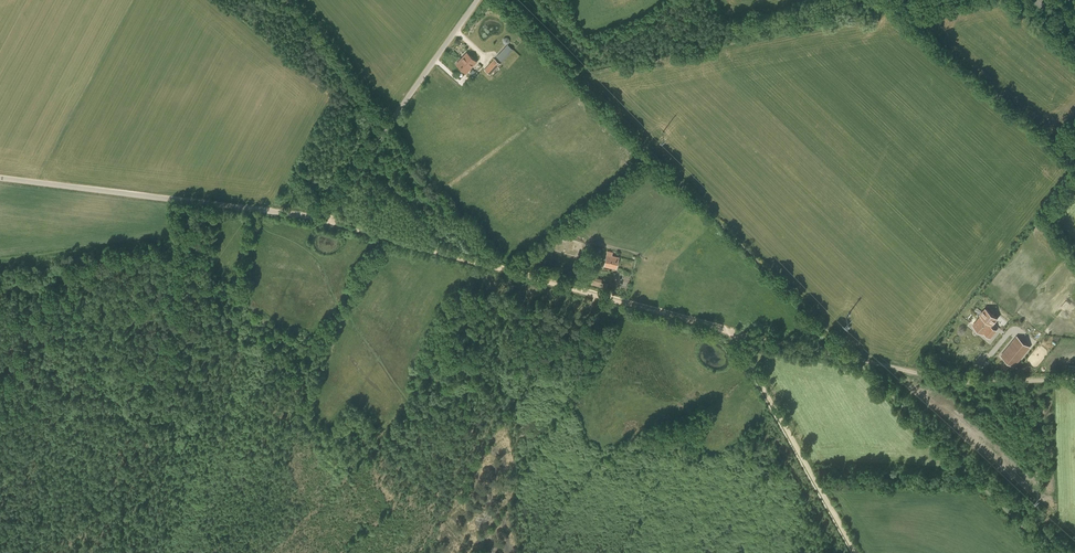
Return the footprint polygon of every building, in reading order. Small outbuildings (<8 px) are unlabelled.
[(508,44),(496,57),(502,62),(513,49),(508,44)] [(456,64),(466,73),(477,61),(467,52),(456,64)] [(494,58),(484,69),(490,75),(501,64),(494,58)] [(612,255),(613,252),(607,251),(604,266),(616,269),(619,257),(612,255)] [(581,260),(589,262),(591,263),(593,255),(583,252),(581,260)] [(591,284),(600,286),(602,279),(593,276),(591,284)] [(985,308),(982,312),(979,309),(977,308),(975,310),(980,315),(981,315),(973,325),(983,334),(984,333),(990,338),(996,330),(990,325),(991,324),(992,325),(997,318),(985,308)] [(1017,337),(1001,355),(1014,366),(1029,347),(1017,337)]
